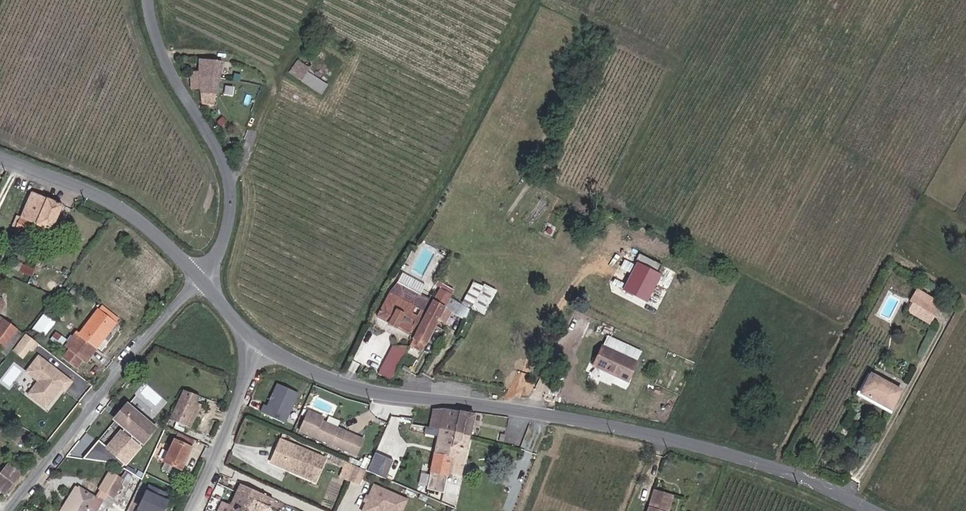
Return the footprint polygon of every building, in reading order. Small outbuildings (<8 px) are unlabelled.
[(298,67),(332,89),(347,65),(323,50),(317,59),(307,52),(298,67)] [(214,110),(225,111),(232,67),(210,69),(211,82),(203,82),(204,99),(213,98),(214,110)] [(37,208),(59,217),(69,191),(38,179),(28,204),(19,201),(14,212),(32,220),(37,208)] [(647,304),(663,276),(639,263),(624,290),(647,304)] [(416,327),(423,313),(410,306),(413,299),(409,297),(411,292),(399,286),(385,312),(393,316),(393,318),(404,324),(406,322),(416,327)] [(938,315),(945,304),(920,289),(914,300),(938,315)] [(109,312),(114,305),(97,293),(92,301),(109,312)] [(423,333),(432,338),(451,302),(442,297),(423,333)] [(100,326),(104,320),(109,312),(92,301),(83,315),(100,326)] [(20,318),(0,305),(0,336),(7,341),(20,318)] [(47,336),(56,322),(44,313),(34,327),(47,336)] [(76,363),(79,359),(100,326),(83,315),(75,327),(70,324),(61,337),(72,345),(65,356),(76,363)] [(100,326),(104,329),(108,323),(104,320),(100,326)] [(25,328),(12,345),(20,352),(29,341),(31,342),(35,336),(25,328)] [(420,340),(429,345),(432,338),(423,333),(420,340)] [(396,380),(407,346),(392,341),(380,374),(396,380)] [(593,365),(629,382),(638,361),(602,345),(593,365)] [(38,350),(26,365),(41,378),(29,393),(39,402),(52,387),(54,388),(59,382),(63,385),(70,376),(38,350)] [(891,411),(902,392),(872,375),(862,394),(891,411)] [(286,423),(299,391),(275,381),(262,413),(286,423)] [(41,404),(54,388),(52,387),(39,402),(41,404)] [(197,395),(181,388),(167,417),(183,425),(194,402),(197,395)] [(83,442),(77,450),(110,457),(114,460),(147,419),(119,397),(108,411),(117,419),(101,440),(94,435),(87,445),(83,442)] [(318,405),(302,398),(294,419),(351,442),(358,426),(339,419),(338,422),(333,420),(334,417),(319,410),(318,413),(316,412),(318,405)] [(194,402),(183,425),(188,426),(198,404),(194,402)] [(446,424),(447,403),(420,402),(411,402),(410,421),(429,423),(446,424)] [(446,424),(459,425),(461,403),(447,403),(446,424)] [(157,458),(176,466),(192,430),(173,422),(157,458)] [(457,465),(459,425),(446,424),(429,423),(425,465),(427,465),(426,485),(444,486),(445,464),(457,465)] [(91,432),(83,442),(87,445),(94,435),(91,432)] [(302,471),(308,457),(317,461),(321,451),(276,433),(266,457),(302,471)] [(361,458),(363,459),(368,446),(363,445),(358,457),(361,458)] [(385,478),(394,459),(375,450),(367,469),(385,478)] [(344,469),(354,474),(361,458),(358,457),(350,454),(344,469)] [(312,475),(317,461),(308,457),(302,471),(312,475)] [(5,476),(12,465),(6,460),(0,468),(0,472),(5,476)] [(658,506),(665,488),(672,469),(654,462),(640,499),(658,506)] [(9,487),(20,472),(12,465),(5,476),(0,472),(0,489),(4,484),(9,487)] [(97,484),(111,491),(120,474),(106,466),(97,484)] [(166,486),(146,477),(133,506),(144,510),(154,510),(166,486)] [(90,504),(97,493),(75,480),(58,507),(65,510),(77,510),(83,501),(90,504)] [(271,498),(237,483),(228,506),(214,501),(210,510),(266,510),(271,498)] [(373,483),(361,510),(363,510),(380,510),(381,508),(389,510),(401,510),(407,497),(373,483)] [(3,495),(9,487),(4,484),(0,489),(0,492),(3,495)] [(657,508),(663,510),(671,490),(665,488),(658,506),(657,508)]
